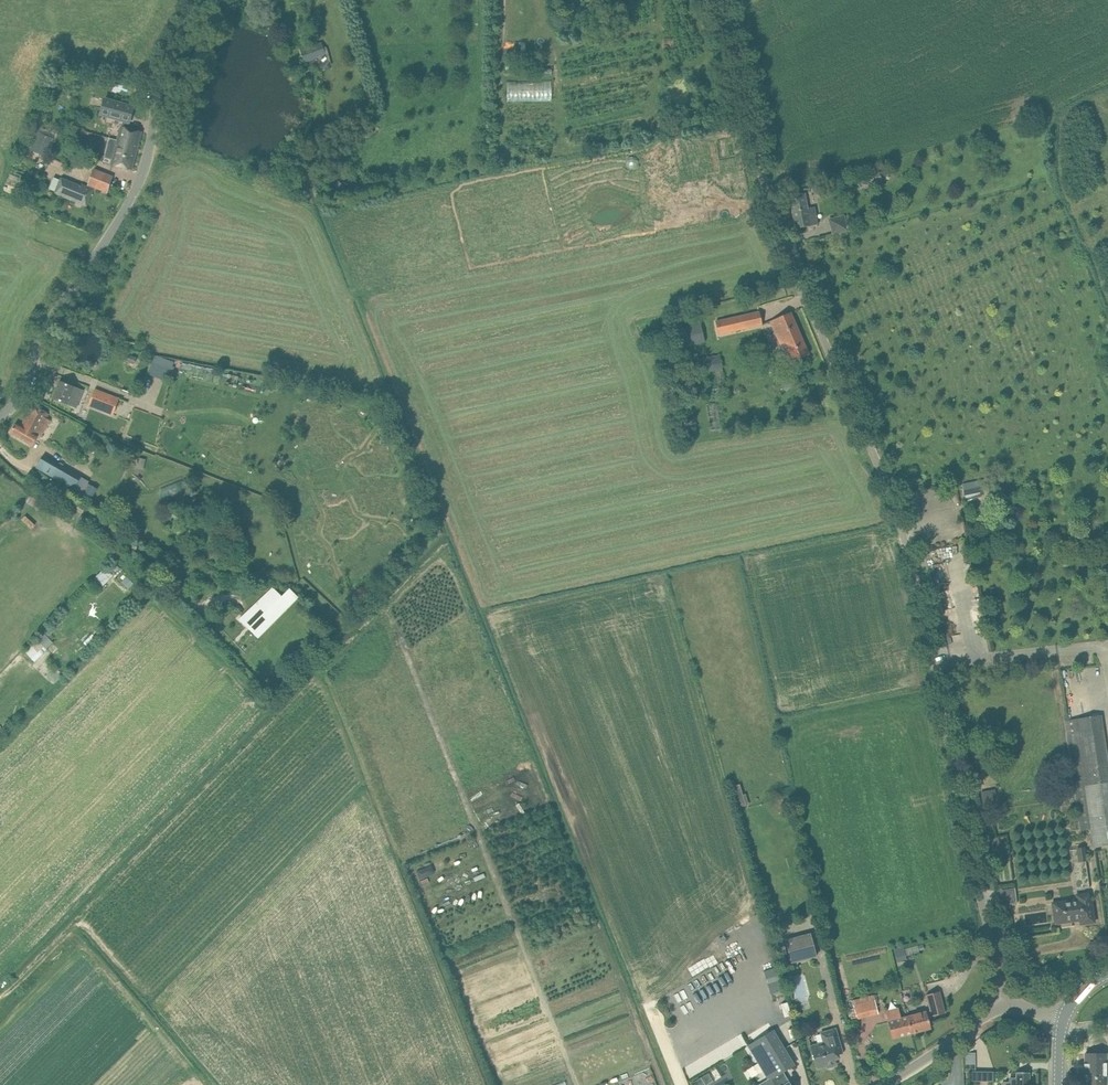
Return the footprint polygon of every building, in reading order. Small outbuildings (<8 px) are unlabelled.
[(322,44),(314,47),(317,56),(325,52),(322,44)] [(314,47),(301,52),(304,60),(317,56),(314,47)] [(127,128),(128,122),(129,122),(133,106),(104,99),(100,115),(123,121),(121,126),(117,140),(138,146),(142,132),(127,128)] [(41,132),(34,150),(47,156),(55,137),(41,132)] [(138,146),(117,140),(109,138),(108,140),(116,142),(110,164),(132,170),(138,146)] [(93,170),(88,185),(106,191),(111,176),(93,170)] [(882,182),(879,171),(868,174),(871,185),(882,182)] [(54,182),(50,191),(86,206),(93,189),(81,184),(81,186),(61,178),(58,184),(54,182)] [(808,208),(805,193),(789,196),(795,229),(818,224),(815,207),(808,208)] [(849,230),(845,215),(830,220),(833,234),(849,230)] [(759,312),(715,322),(718,334),(762,325),(759,312)] [(785,344),(792,361),(809,354),(790,312),(770,321),(781,346),(785,344)] [(700,323),(682,327),(682,329),(674,331),(677,347),(685,345),(686,347),(705,342),(700,323)] [(136,357),(129,354),(126,361),(133,364),(136,357)] [(721,355),(706,356),(707,371),(721,370),(721,355)] [(154,356),(153,375),(174,375),(174,356),(154,356)] [(59,382),(53,399),(76,407),(82,391),(74,387),(59,382)] [(88,406),(113,415),(119,398),(95,388),(88,406)] [(49,414),(33,405),(21,426),(16,423),(10,433),(32,445),(49,414)] [(88,481),(43,455),(37,467),(81,493),(88,481)] [(976,488),(963,491),(965,502),(979,499),(976,488)] [(105,568),(93,579),(101,587),(113,576),(115,578),(121,572),(112,563),(106,569),(105,568)] [(133,584),(127,577),(122,582),(128,589),(133,584)] [(289,590),(281,598),(285,603),(294,595),(289,590)] [(268,591),(240,619),(258,638),(286,610),(268,591)] [(35,662),(47,650),(46,649),(53,642),(48,637),(51,634),(47,631),(44,634),(43,632),(24,651),(35,662)] [(47,675),(55,683),(62,677),(59,674),(60,672),(57,668),(55,670),(54,668),(47,675)] [(1089,830),(1092,847),(1107,845),(1107,762),(1101,715),(1064,720),(1080,831),(1089,830)] [(1076,848),(1078,862),(1087,861),(1085,846),(1076,848)] [(420,877),(435,873),(432,865),(418,869),(420,877)] [(1076,899),(1052,903),(1055,923),(1074,921),(1074,919),(1079,918),(1080,924),(1094,922),(1091,902),(1089,903),(1088,893),(1076,895),(1076,899)] [(816,955),(810,933),(784,940),(790,962),(816,955)] [(907,953),(920,951),(919,944),(895,949),(897,962),(908,960),(907,953)] [(765,971),(773,997),(787,993),(778,966),(765,971)] [(930,1010),(907,1016),(911,1033),(931,1028),(928,1017),(945,1013),(939,991),(926,995),(930,1010)] [(853,1005),(857,1018),(878,1012),(875,999),(853,1005)] [(781,1003),(784,1017),(794,1014),(790,1001),(781,1003)] [(892,1038),(911,1033),(907,1016),(901,1018),(898,1008),(885,1011),(892,1038)] [(842,1052),(835,1028),(820,1032),(823,1043),(812,1046),(817,1066),(834,1062),(832,1055),(842,1052)] [(748,1045),(769,1080),(774,1077),(779,1084),(791,1084),(789,1081),(789,1082),(782,1072),(794,1065),(788,1055),(773,1030),(748,1045)] [(1085,1054),(1085,1084),(1106,1084),(1106,1054),(1085,1054)] [(996,1081),(996,1070),(976,1070),(976,1081),(996,1081)] [(1029,1072),(1016,1072),(1016,1078),(1009,1078),(1009,1084),(1029,1084),(1029,1072)]
